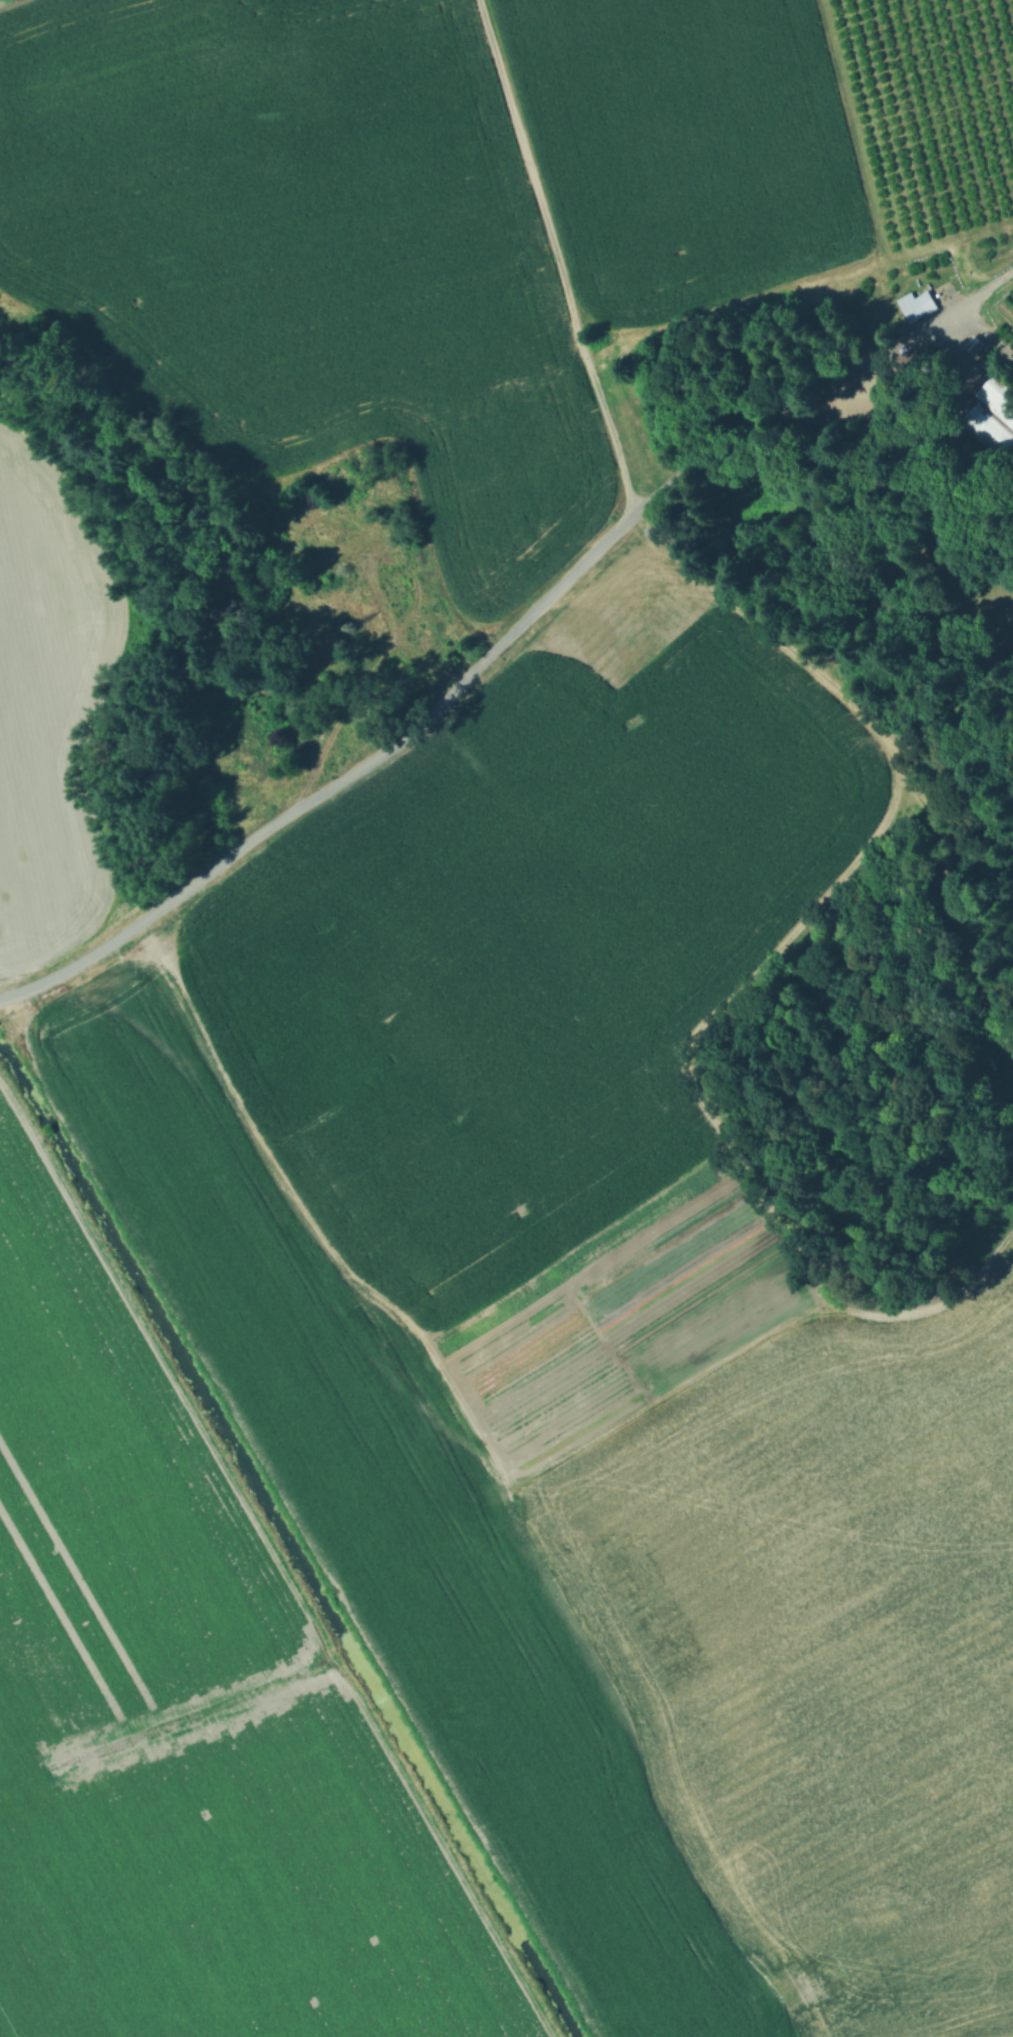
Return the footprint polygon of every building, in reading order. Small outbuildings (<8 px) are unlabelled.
[(931,305),(911,315),(904,300),(924,290),(931,305)] [(907,323),(928,312),(920,298),(900,309),(907,323)] [(1000,360),(1012,372),(1012,421),(976,387),(1000,360)] [(978,399),(1012,430),(1012,444),(1005,454),(963,417),(978,399)]
